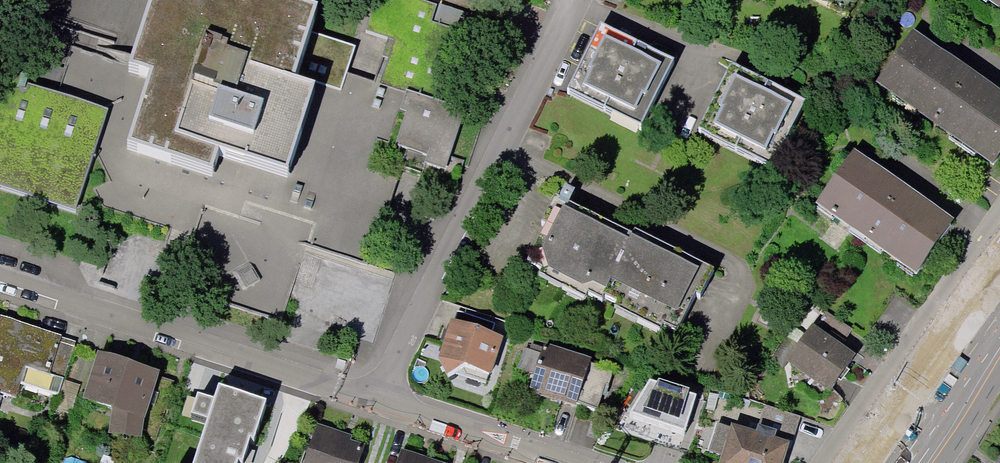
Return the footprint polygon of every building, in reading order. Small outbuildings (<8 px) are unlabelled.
[(316,0),(150,0),(130,61),(151,68),(124,152),(208,179),(219,145),(287,167),(315,81),(341,90),(356,46),(308,31),(318,0),(316,0)] [(677,67),(600,29),(568,94),(644,132),(677,67)] [(912,38),(879,85),(993,165),(999,156),(999,100),(998,98),(941,58),(912,38)] [(808,109),(731,71),(699,136),(775,174),(808,109)] [(8,76),(0,102),(0,184),(75,208),(108,109),(8,76)] [(406,111),(396,143),(426,153),(423,162),(444,168),(465,104),(408,86),(400,109),(406,111)] [(878,174),(854,157),(821,204),(916,272),(949,225),(926,208),(878,174)] [(597,216),(557,196),(542,225),(547,227),(528,266),(540,272),(538,277),(586,301),(589,296),(604,304),(606,299),(620,306),(618,310),(666,334),(668,330),(682,336),(701,297),(708,301),(722,273),(680,252),(638,231),(636,236),(597,216)] [(496,326),(459,314),(443,362),(451,379),(469,370),(492,378),(504,341),(492,337),(496,326)] [(0,320),(0,394),(16,399),(26,369),(64,381),(74,349),(60,344),(61,340),(0,320)] [(853,360),(812,331),(790,362),(831,391),(853,360)] [(616,373),(545,350),(532,391),(599,413),(607,387),(611,388),(616,373)] [(173,384),(102,361),(88,402),(115,411),(112,435),(142,441),(155,440),(173,384)] [(255,410),(212,396),(208,407),(201,404),(196,421),(203,423),(197,441),(235,453),(243,430),(248,431),(255,410)] [(719,426),(710,452),(728,457),(726,462),(787,462),(802,418),(767,406),(757,438),(719,426)] [(365,452),(339,444),(341,438),(319,430),(308,462),(361,462),(365,452)]
